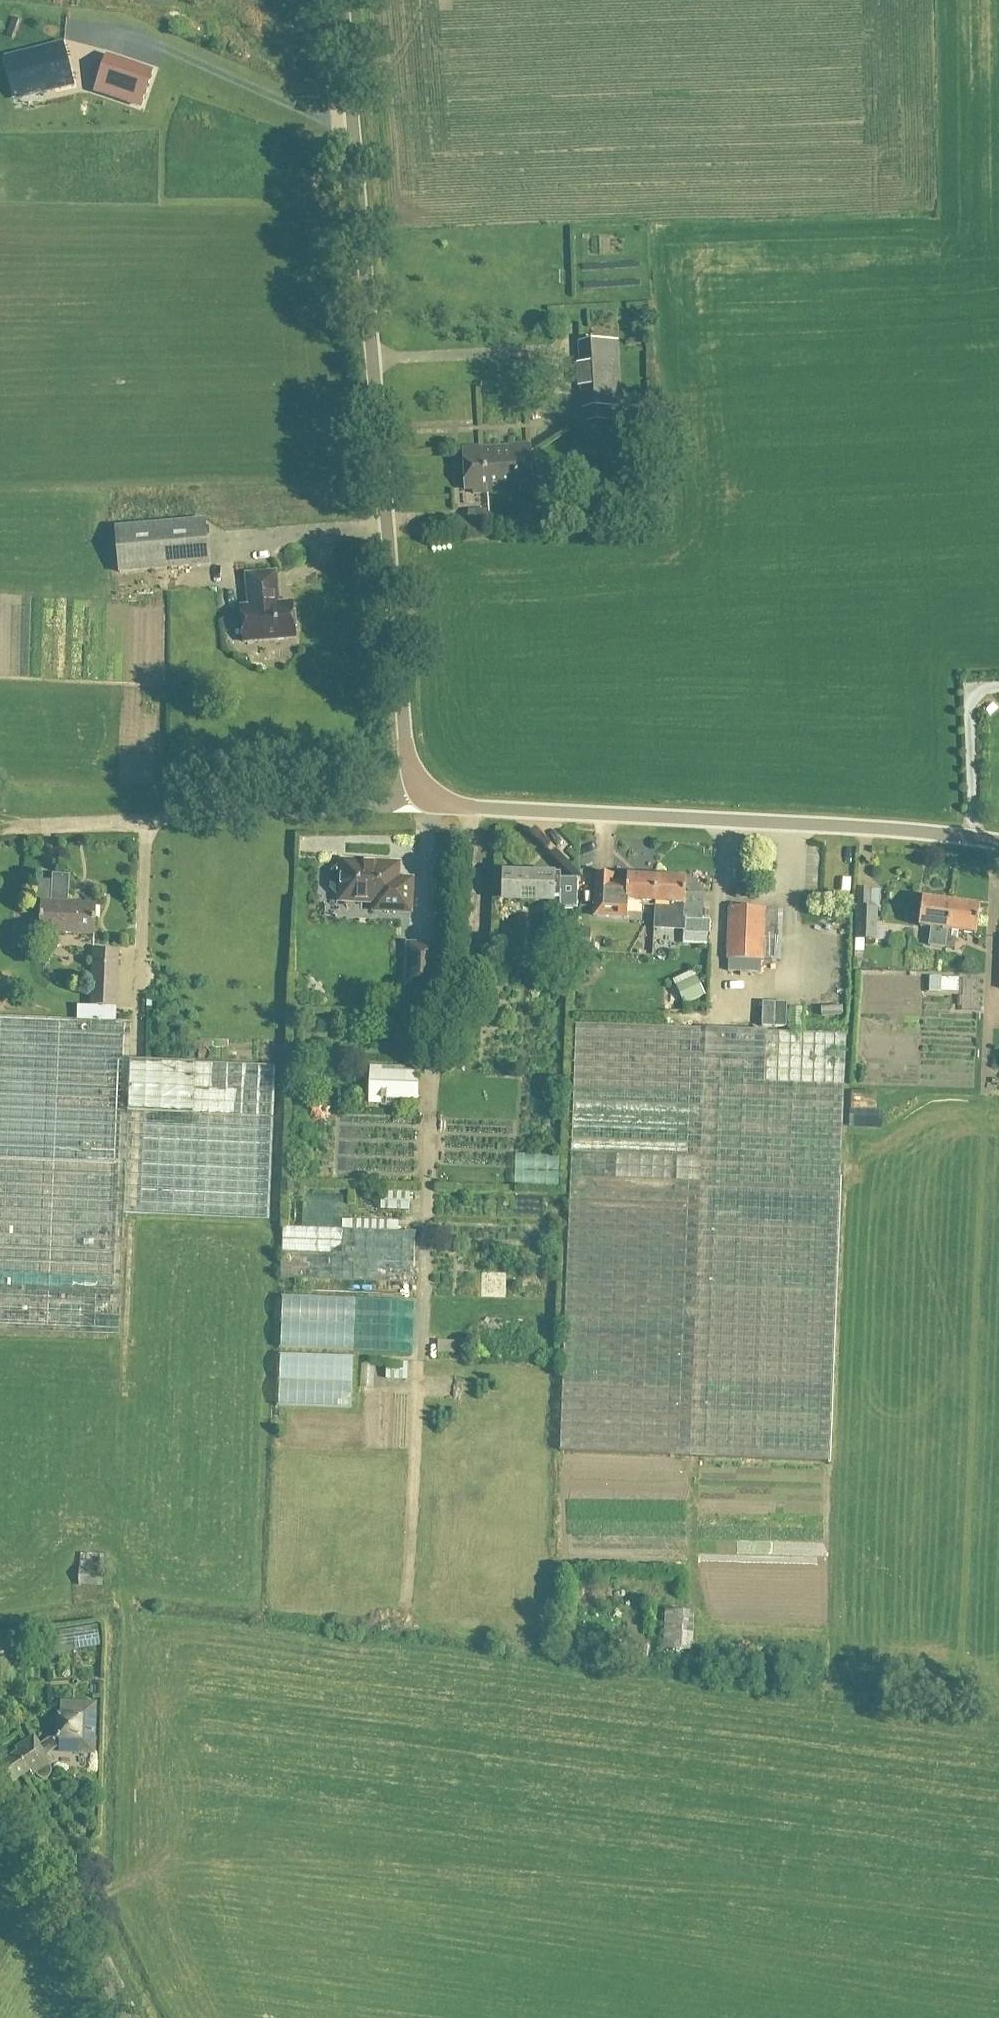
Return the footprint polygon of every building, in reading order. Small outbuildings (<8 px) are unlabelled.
[(62,45),(8,59),(17,97),(19,97),(16,86),(42,79),(45,90),(72,83),(62,45)] [(106,59),(95,90),(119,98),(129,66),(106,59)] [(615,340),(581,341),(583,409),(617,408),(615,340)] [(520,483),(533,482),(531,445),(463,448),(465,490),(473,489),(473,494),(521,492),(520,483)] [(489,528),(488,509),(468,510),(469,529),(489,528)] [(206,520),(117,528),(120,572),(210,564),(206,520)] [(277,572),(247,574),(250,606),(242,606),(245,642),(297,638),(294,602),(280,603),(277,572)] [(330,889),(339,898),(339,902),(374,903),(373,913),(412,914),(413,877),(399,877),(399,862),(341,860),(341,864),(331,872),(330,889)] [(561,873),(504,872),(503,896),(561,897),(561,873)] [(53,873),(51,903),(42,902),(41,930),(95,933),(97,906),(69,904),(71,874),(53,873)] [(628,874),(627,882),(614,881),(614,874),(596,873),(594,917),(628,919),(629,901),(656,902),(658,876),(628,874)] [(575,877),(561,876),(561,890),(575,890),(575,877)] [(658,876),(656,902),(655,925),(685,927),(685,920),(704,921),(706,893),(687,893),(688,877),(658,876)] [(857,887),(855,939),(855,951),(863,951),(864,940),(878,940),(878,907),(870,907),(871,888),(857,887)] [(949,929),(952,902),(924,898),(920,926),(931,927),(929,946),(938,947),(946,948),(949,929)] [(949,929),(946,948),(954,949),(959,939),(959,931),(978,933),(981,905),(952,902),(949,929)] [(764,961),(766,908),(730,906),(728,960),(764,961)] [(591,934),(579,934),(578,949),(591,950),(591,934)] [(435,991),(438,945),(407,943),(404,989),(435,991)] [(78,1020),(0,1016),(0,1332),(121,1335),(125,1215),(271,1222),(277,1067),(197,1063),(131,1060),(133,1022),(118,1022),(117,1008),(120,951),(94,950),(92,1006),(78,1005),(78,1020)] [(685,1004),(705,995),(697,976),(676,985),(685,1004)] [(941,993),(942,977),(930,976),(930,992),(941,993)] [(762,1002),(762,1026),(786,1026),(786,1002),(762,1002)] [(831,1462),(848,1033),(576,1025),(559,1451),(831,1462)] [(421,1067),(372,1065),(371,1101),(419,1103),(421,1067)] [(850,1110),(850,1127),(882,1128),(883,1111),(850,1110)] [(381,1209),(410,1210),(410,1191),(396,1190),(396,1192),(381,1192),(381,1209)] [(283,1226),(281,1278),(415,1283),(418,1232),(283,1226)] [(415,1302),(283,1297),(281,1348),(413,1353),(415,1302)] [(474,1337),(472,1347),(489,1350),(491,1340),(474,1337)] [(353,1357),(281,1354),(279,1405),(351,1408),(353,1357)] [(408,1362),(387,1361),(386,1379),(407,1380),(408,1362)] [(81,1553),(79,1585),(101,1586),(103,1554),(81,1553)] [(692,1651),(694,1612),(665,1610),(663,1649),(692,1651)] [(0,1641),(0,1673),(20,1670),(15,1638),(0,1641)] [(51,1768),(49,1764),(52,1762),(46,1754),(59,1746),(59,1751),(93,1752),(93,1703),(59,1703),(59,1737),(50,1737),(40,1744),(34,1736),(17,1748),(19,1751),(2,1763),(15,1781),(31,1770),(34,1774),(36,1773),(38,1776),(39,1777),(41,1778),(44,1778),(47,1778),(49,1777),(51,1774),(51,1771),(51,1768)]
